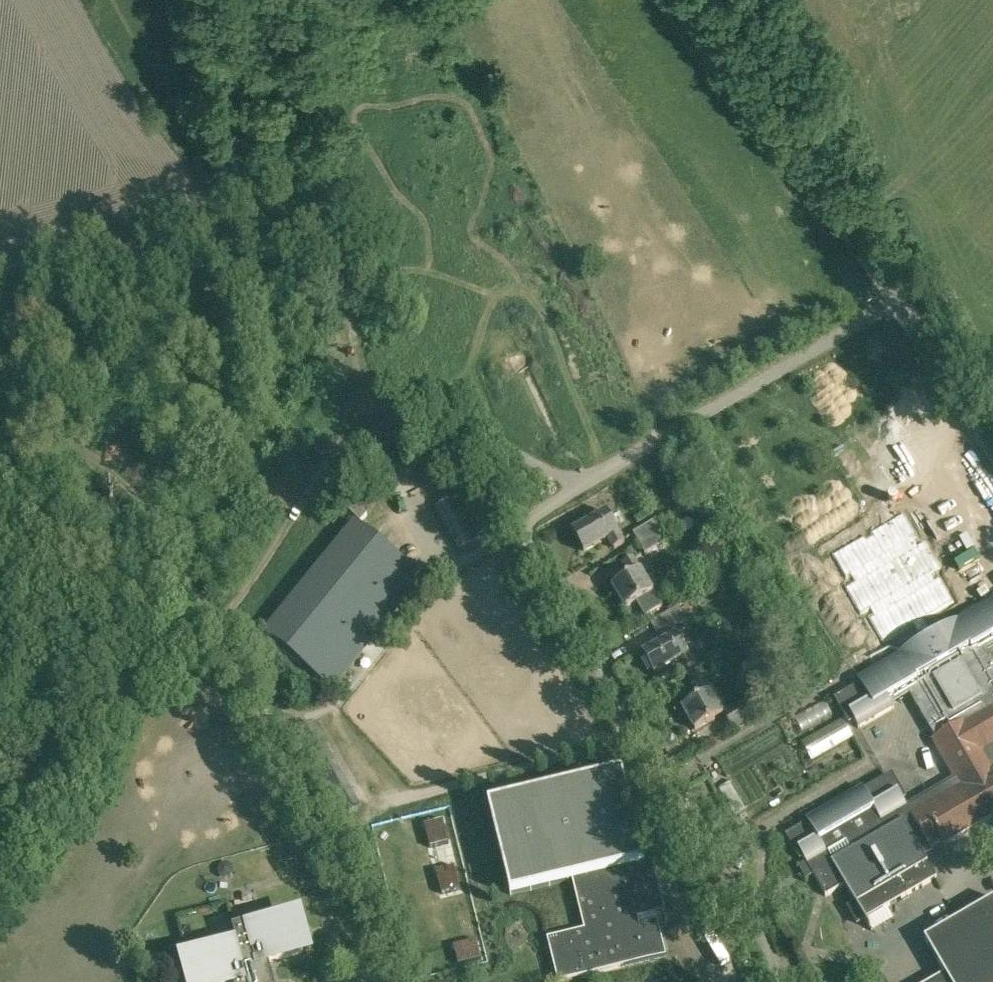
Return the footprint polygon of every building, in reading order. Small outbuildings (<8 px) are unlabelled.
[(572,532),(584,552),(608,539),(613,548),(624,542),(607,512),(572,532)] [(263,633),(334,690),(425,578),(354,521),(263,633)] [(639,544),(660,532),(654,521),(633,533),(639,544)] [(639,544),(645,554),(666,542),(660,532),(639,544)] [(907,574),(947,550),(942,543),(903,567),(907,574)] [(872,563),(894,555),(891,547),(869,555),(872,563)] [(630,577),(612,588),(624,608),(634,602),(643,618),(663,606),(635,557),(623,564),(630,577)] [(857,924),(937,878),(922,852),(942,840),(945,845),(992,817),(992,660),(987,649),(992,646),(992,602),(958,621),(958,620),(900,653),(901,655),(858,679),(861,685),(841,697),(859,728),(894,707),(892,704),(910,694),(935,738),(932,740),(955,779),(907,807),(890,777),(865,791),(863,788),(806,820),(809,824),(790,835),(826,896),(845,885),(855,903),(848,908),(857,924)] [(650,623),(659,637),(687,621),(679,607),(650,623)] [(643,653),(655,674),(678,661),(684,671),(695,665),(677,634),(643,653)] [(693,730),(723,713),(724,712),(705,678),(692,685),(700,699),(682,709),(693,730)] [(723,713),(733,731),(757,718),(747,700),(723,713)] [(801,743),(812,761),(853,737),(843,719),(801,743)] [(295,733),(343,815),(361,805),(314,722),(295,733)] [(559,981),(564,981),(666,955),(657,914),(665,912),(651,855),(643,857),(622,772),(490,804),(511,894),(573,879),(586,930),(549,939),(559,981)] [(720,789),(736,816),(746,809),(730,783),(720,789)] [(443,820),(425,825),(430,847),(448,842),(443,820)] [(227,863),(221,864),(218,869),(219,875),(224,878),(230,877),(233,872),(232,866),(227,863)] [(455,866),(436,871),(442,893),(460,889),(455,866)] [(924,939),(944,974),(930,981),(992,981),(992,900),(924,939)] [(270,963),(304,954),(294,916),(246,929),(245,925),(233,928),(237,944),(189,957),(196,981),(275,981),(270,963)] [(479,949),(457,954),(459,964),(482,958),(479,949)]
